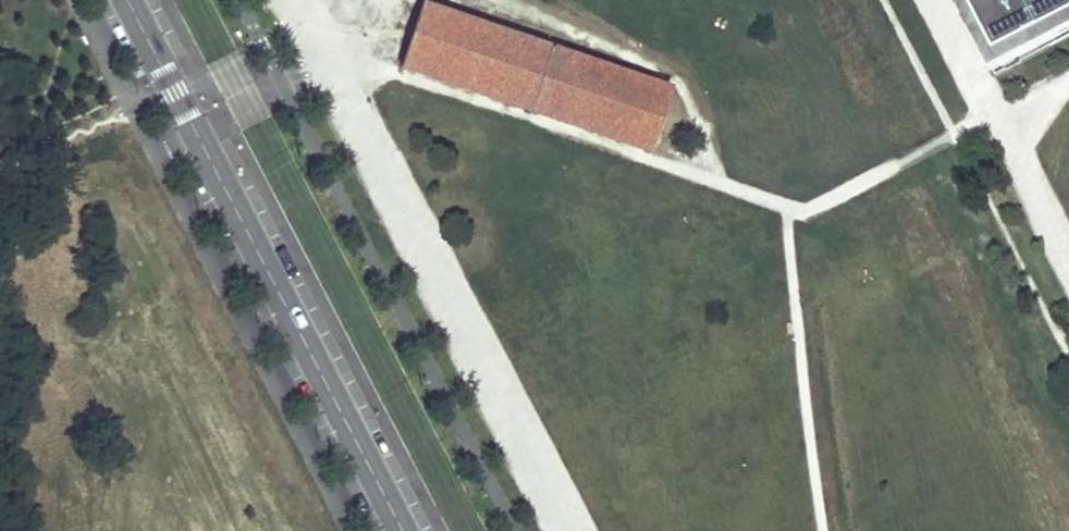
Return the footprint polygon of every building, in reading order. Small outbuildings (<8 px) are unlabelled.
[(1068,33),(1068,16),(998,53),(970,0),(958,0),(996,73),(1005,68),(1068,33)] [(998,53),(1068,16),(1068,0),(970,0),(998,53)] [(556,48),(422,3),(401,66),(535,110),(556,48)] [(671,87),(556,48),(535,110),(650,150),(671,87)]
